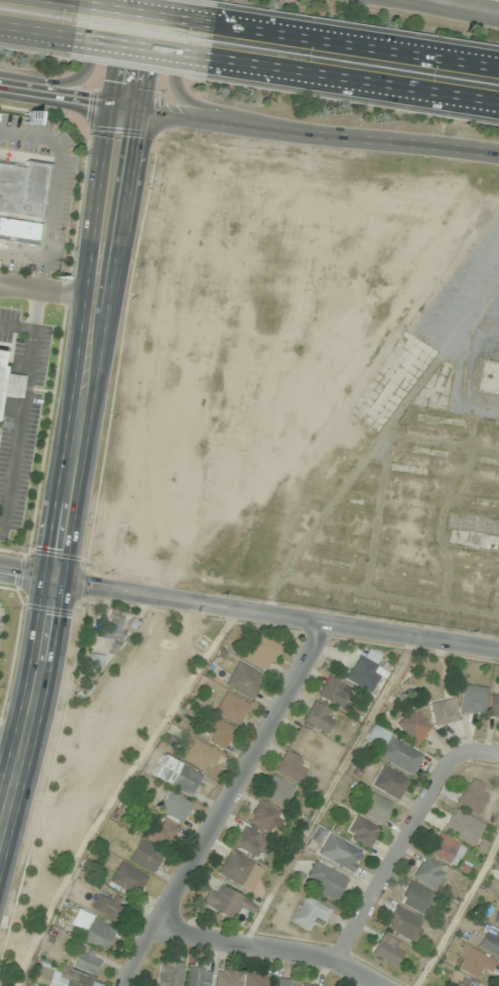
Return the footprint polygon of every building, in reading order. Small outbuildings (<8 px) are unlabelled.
[(40,219),(0,212),(0,165),(23,169),(24,161),(47,165),(40,219)] [(483,363),(483,394),(498,394),(498,363),(483,363)] [(19,399),(22,377),(0,374),(0,397),(19,399)] [(113,643),(127,623),(110,612),(97,632),(113,643)] [(243,658),(266,673),(282,648),(258,633),(243,658)] [(102,667),(102,655),(88,656),(89,667),(102,667)] [(344,679),(371,694),(383,670),(357,656),(344,679)] [(264,676),(237,663),(225,687),(252,700),(264,676)] [(341,694),(344,684),(326,677),(318,700),(342,707),(346,696),(341,694)] [(460,712),(484,715),(487,687),(463,685),(460,712)] [(215,713),(238,725),(249,705),(226,693),(215,713)] [(491,695),(489,717),(498,718),(498,696),(491,695)] [(431,703),(434,725),(457,723),(454,700),(431,703)] [(336,715),(315,702),(303,721),(325,734),(336,715)] [(396,724),(415,745),(432,730),(413,709),(396,724)] [(203,739),(224,750),(235,729),(213,718),(203,739)] [(289,746),(312,758),(319,744),(313,741),(316,735),(300,726),(289,746)] [(180,742),(189,747),(183,760),(204,770),(207,764),(213,767),(220,753),(184,734),(180,742)] [(376,757),(412,775),(422,755),(387,737),(376,757)] [(298,767),(301,757),(283,752),(277,775),(301,781),(304,769),(298,767)] [(202,773),(160,756),(151,779),(193,796),(202,773)] [(408,781),(383,766),(372,785),(397,800),(408,781)] [(261,796),(283,807),(294,787),(272,776),(261,796)] [(484,785),(468,778),(457,805),(478,814),(486,796),(480,794),(484,785)] [(158,810),(181,822),(191,804),(169,792),(158,810)] [(360,812),(381,824),(393,805),(372,792),(360,812)] [(248,822),(270,833),(281,813),(258,802),(248,822)] [(473,846),(485,826),(455,808),(443,828),(473,846)] [(146,838),(166,848),(177,828),(158,817),(146,838)] [(379,828),(355,817),(346,837),(370,849),(379,828)] [(234,846),(263,862),(274,842),(245,827),(234,846)] [(428,853),(447,864),(459,844),(440,833),(428,853)] [(318,854),(352,872),(363,852),(329,834),(318,854)] [(128,861),(151,873),(162,852),(139,840),(128,861)] [(218,874),(242,886),(254,863),(230,851),(218,874)] [(412,877),(435,890),(446,869),(423,857),(412,877)] [(110,882),(136,897),(147,877),(121,862),(110,882)] [(336,901),(348,879),(315,862),(307,877),(315,881),(311,888),(336,901)] [(423,915),(434,894),(409,882),(398,902),(423,915)] [(258,903),(219,887),(217,893),(208,890),(201,906),(235,920),(239,909),(253,914),(258,903)] [(120,922),(128,904),(100,890),(91,908),(120,922)] [(292,921),(309,931),(317,916),(325,921),(331,911),(307,897),(292,921)] [(384,926),(414,944),(426,923),(396,906),(384,926)] [(79,939),(106,952),(116,929),(77,910),(71,925),(83,931),(79,939)] [(482,931),(482,953),(498,953),(498,931),(482,931)] [(372,954),(393,965),(404,946),(383,934),(372,954)] [(489,973),(495,962),(464,945),(453,966),(476,979),(481,969),(489,973)] [(98,974),(102,955),(79,950),(75,969),(98,974)] [(161,961),(157,985),(180,985),(183,964),(161,961)] [(91,979),(37,964),(31,984),(38,985),(90,985),(91,979)] [(212,971),(190,967),(187,985),(209,985),(212,971)] [(239,971),(216,970),(215,985),(238,985),(239,971)] [(243,985),(267,985),(268,977),(245,974),(243,985)]
